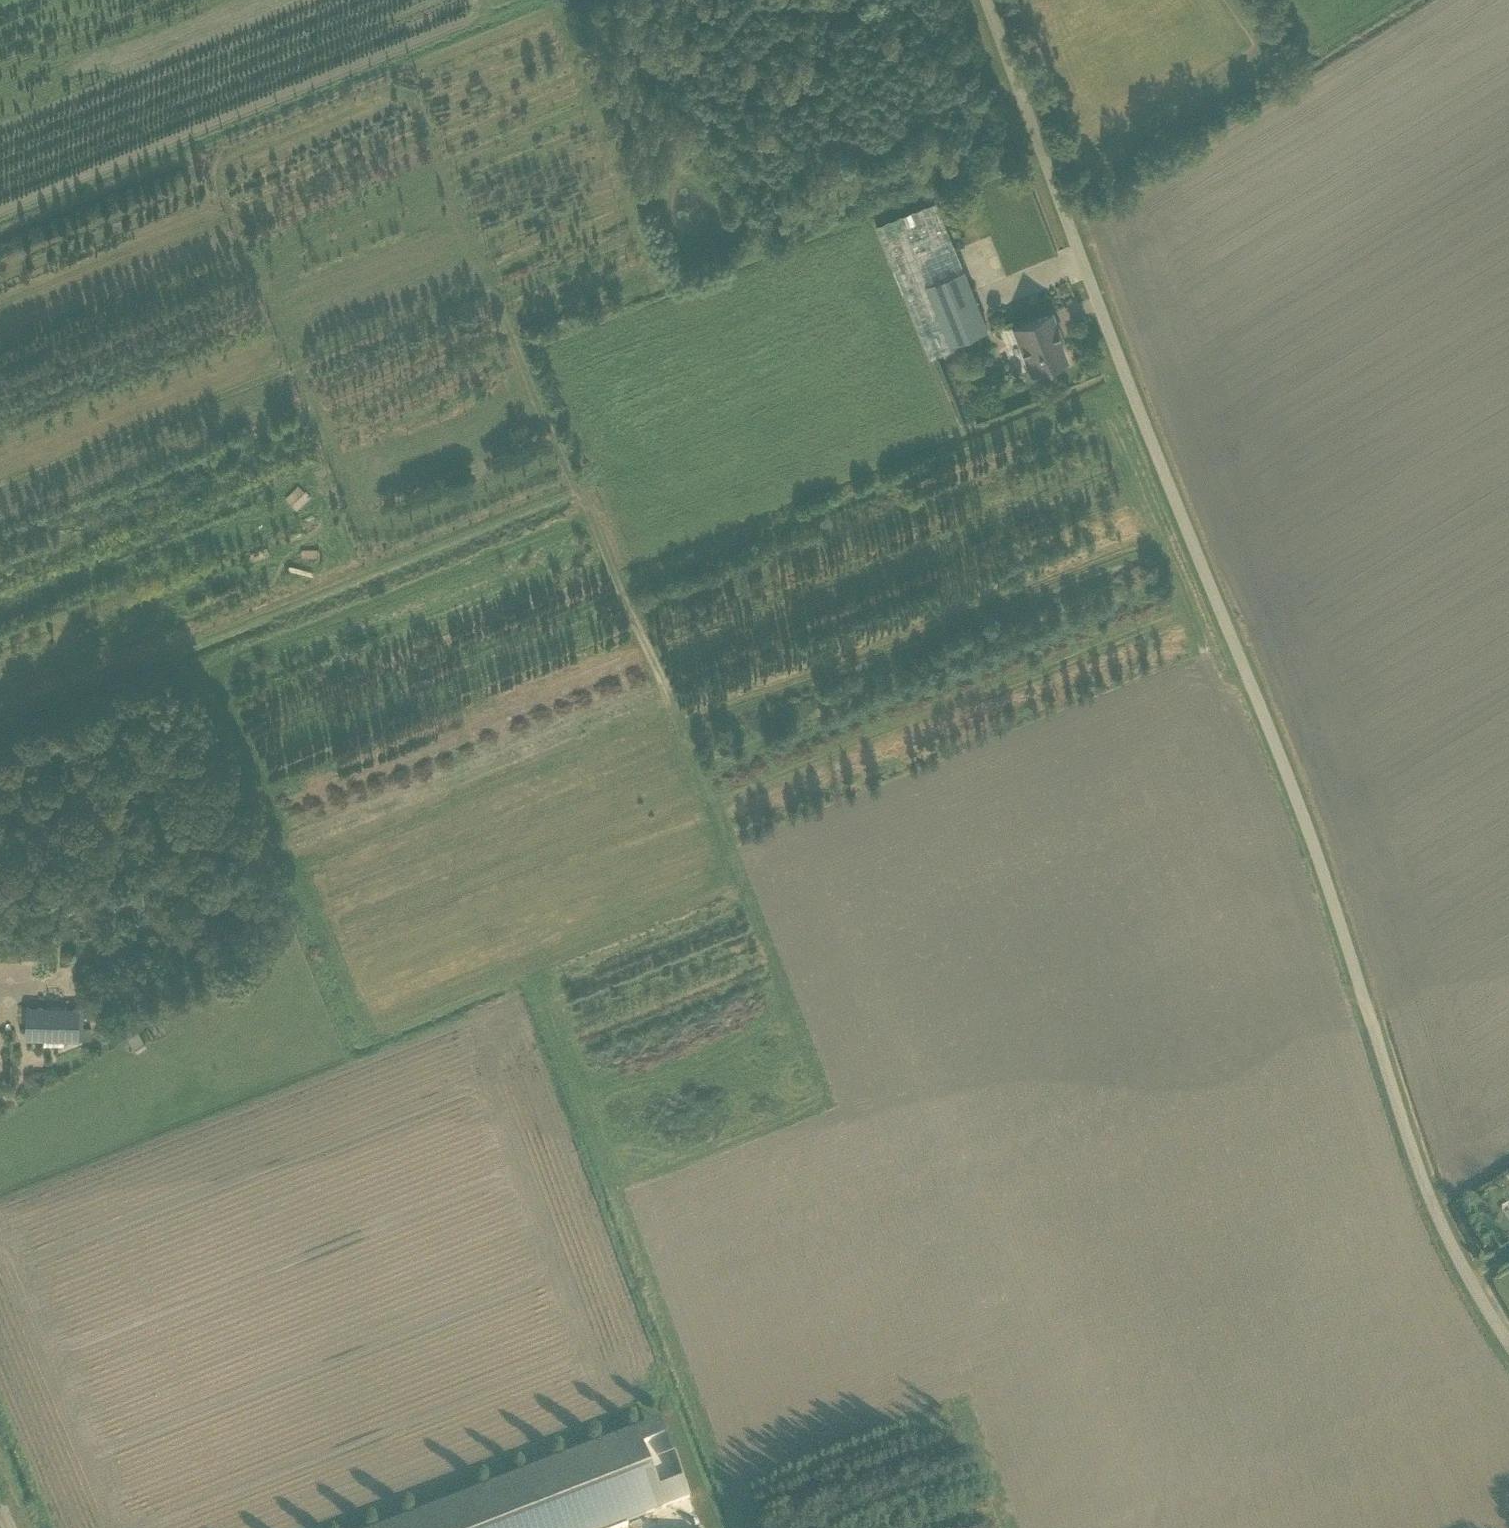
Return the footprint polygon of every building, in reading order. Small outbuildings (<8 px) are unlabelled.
[(988,328),(963,268),(936,199),(898,214),(876,223),(929,352),(931,357),(937,354),(952,348),(950,343),(988,328)] [(1015,326),(1033,371),(1066,358),(1058,338),(1062,337),(1052,311),(1015,326)] [(69,889),(61,891),(64,905),(73,902),(69,889)] [(81,1006),(26,1004),(25,1037),(80,1039),(81,1006)] [(690,1498),(666,1437),(660,1420),(635,1430),(381,1527),(612,1527),(690,1498)]
